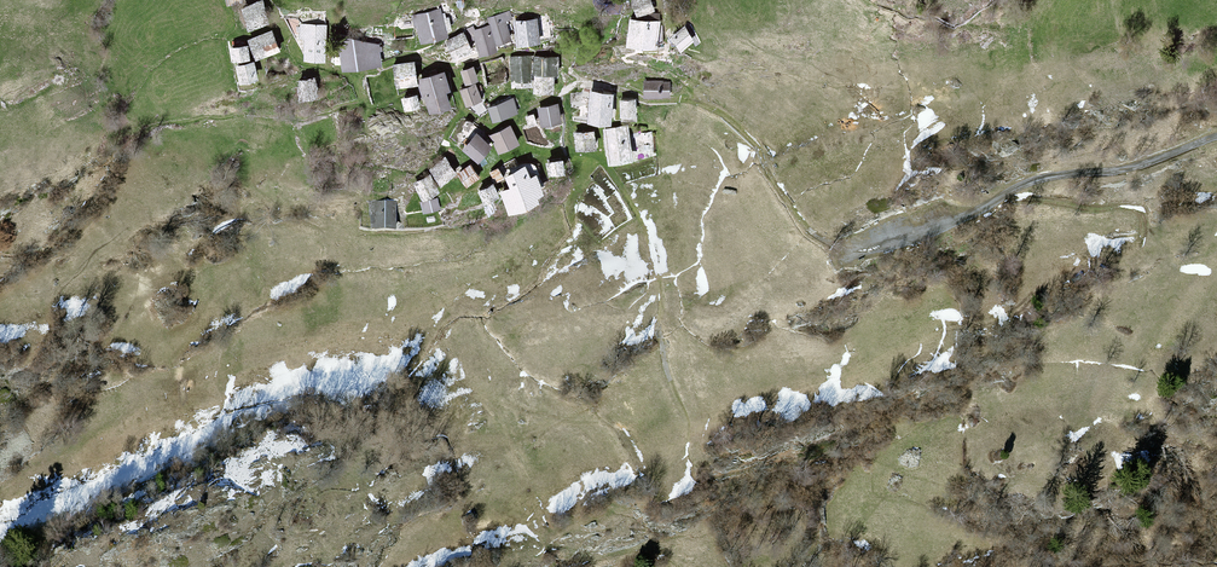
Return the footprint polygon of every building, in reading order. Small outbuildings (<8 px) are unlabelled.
[(631,16),(650,11),(647,0),(627,0),(631,16)] [(255,3),(236,9),(241,29),(261,23),(255,3)] [(435,11),(408,17),(413,42),(440,36),(435,11)] [(505,13),(482,20),(490,46),(505,42),(500,25),(508,22),(505,13)] [(653,22),(622,16),(617,44),(647,50),(653,22)] [(530,20),(509,21),(511,47),(532,45),(530,20)] [(323,25),(297,22),(295,45),(299,45),(298,59),(320,61),(323,25)] [(678,25),(661,35),(669,49),(686,40),(678,25)] [(483,27),(466,33),(473,55),(490,50),(483,27)] [(266,29),(240,39),(248,60),(274,51),(266,29)] [(458,31),(439,39),(447,58),(466,51),(458,31)] [(347,37),(335,48),(336,71),(377,66),(375,46),(347,37)] [(238,44),(221,46),(222,60),(240,59),(238,44)] [(528,58),(506,60),(507,88),(527,88),(528,58)] [(555,59),(528,58),(528,95),(552,93),(555,59)] [(243,61),(225,63),(228,83),(246,81),(243,61)] [(413,63),(393,66),(397,90),(416,87),(413,63)] [(467,67),(454,71),(459,84),(471,80),(467,67)] [(440,74),(419,79),(428,116),(449,111),(440,74)] [(307,76),(286,79),(289,99),(310,96),(307,76)] [(666,82),(638,81),(638,96),(666,96),(666,82)] [(472,85),(454,91),(460,108),(478,102),(472,85)] [(605,94),(584,90),(579,122),(600,125),(605,94)] [(409,93),(394,95),(396,110),(411,108),(409,93)] [(510,100),(484,108),(489,123),(515,115),(510,100)] [(629,100),(612,100),(612,116),(629,116),(629,100)] [(554,106),(533,109),(537,126),(557,122),(554,106)] [(623,126),(598,128),(602,164),(627,161),(623,126)] [(505,127),(485,136),(494,154),(514,145),(505,127)] [(590,131),(569,132),(570,151),(591,150),(590,131)] [(471,134),(458,147),(471,161),(485,147),(471,134)] [(442,160),(425,169),(433,186),(451,177),(442,160)] [(555,160),(538,161),(539,175),(556,173),(555,160)] [(532,178),(539,176),(535,163),(528,165),(532,178)] [(466,165),(451,173),(459,187),(473,179),(466,165)] [(498,187),(488,191),(496,212),(526,199),(525,195),(533,192),(526,176),(520,178),(515,166),(493,175),(498,187)] [(424,176),(407,183),(414,200),(431,193),(424,176)] [(484,185),(467,191),(471,204),(489,198),(484,185)] [(434,201),(416,203),(418,214),(435,212),(434,201)] [(388,204),(365,202),(362,232),(385,234),(388,204)]
